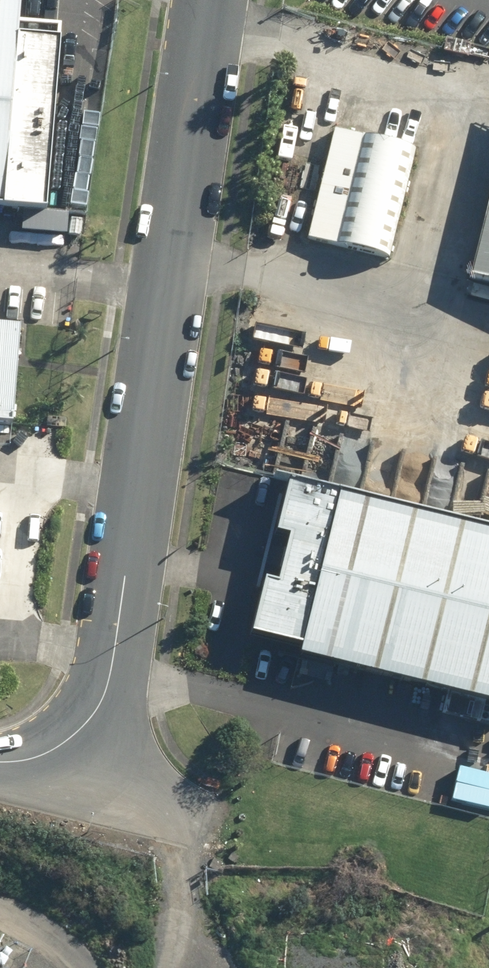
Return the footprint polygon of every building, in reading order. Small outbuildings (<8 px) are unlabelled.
[(39,214),(57,28),(14,24),(16,0),(0,0),(0,210),(39,214)] [(420,149),(340,130),(313,242),(393,261),(420,149)] [(468,280),(488,285),(488,194),(468,280)] [(10,426),(18,328),(0,327),(0,425),(10,426)] [(290,486),(278,532),(293,536),(280,585),(265,581),(251,636),(302,648),(299,656),(488,704),(488,534),(290,486)]
